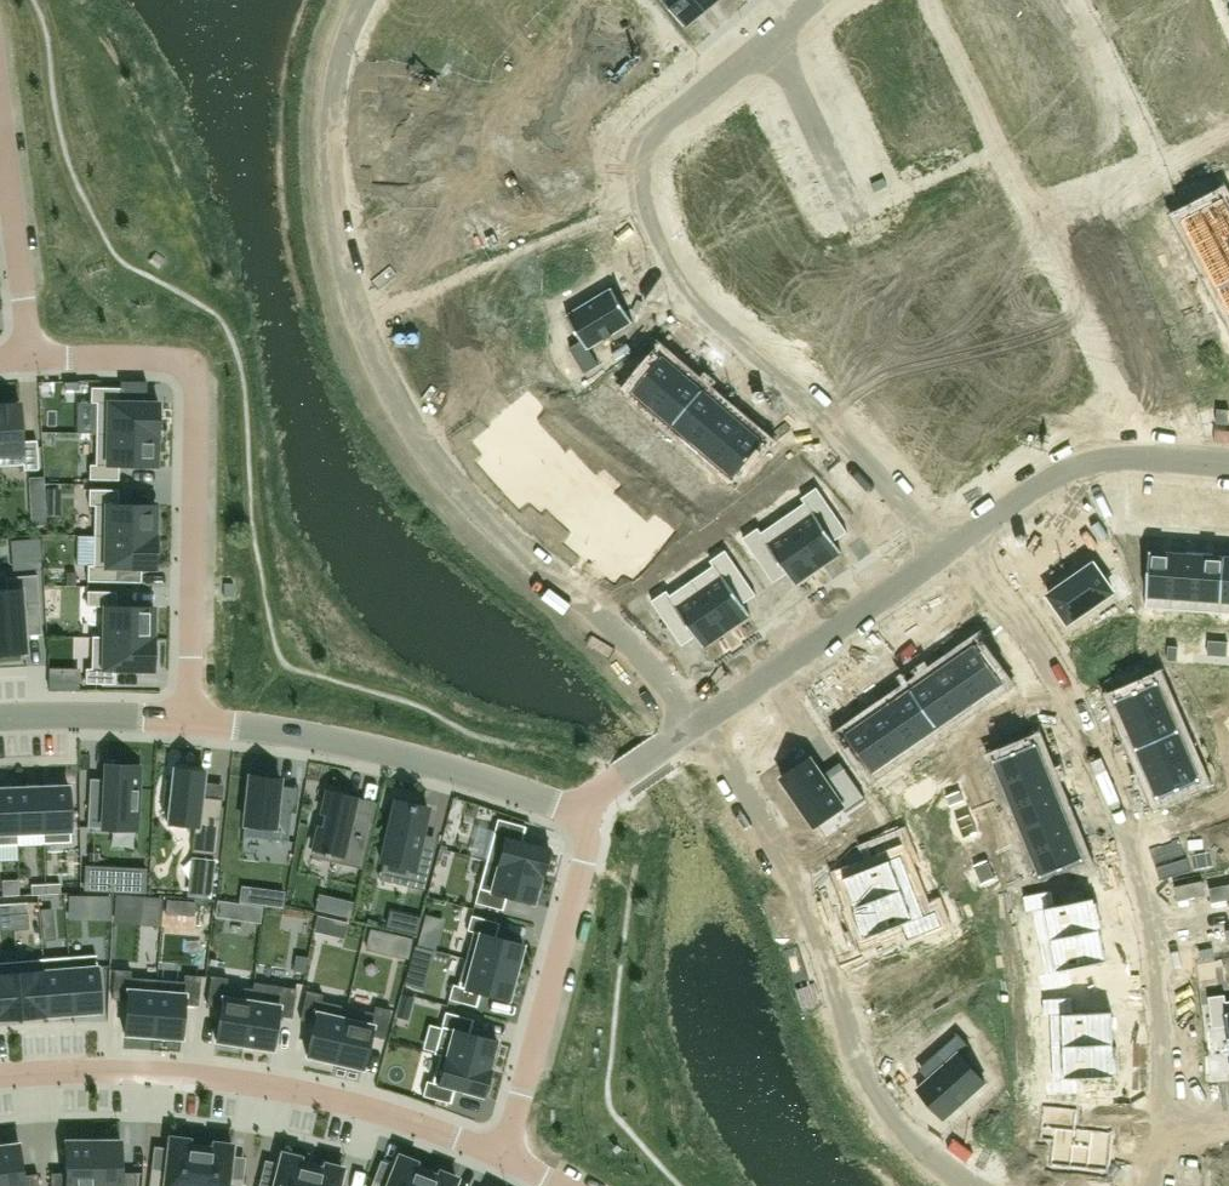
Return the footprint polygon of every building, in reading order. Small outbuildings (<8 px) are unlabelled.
[(477,13),(492,1),(492,0),(467,0),(477,13)] [(686,27),(706,10),(697,0),(663,0),(686,27)] [(706,10),(718,0),(697,0),(706,10)] [(1216,7),(1203,13),(1207,22),(1220,16),(1216,7)] [(1220,16),(1207,22),(1211,31),(1224,25),(1220,16)] [(853,50),(844,54),(850,67),(859,63),(853,50)] [(859,63),(850,67),(856,80),(865,76),(859,63)] [(878,102),(869,107),(875,120),(884,116),(878,102)] [(884,116),(875,120),(881,133),(890,129),(884,116)] [(962,145),(953,149),(959,163),(968,159),(962,145)] [(953,149),(945,153),(951,167),(959,163),(953,149)] [(945,153),(936,157),(942,171),(951,167),(945,153)] [(931,160),(928,161),(934,175),(942,171),(936,157),(931,160)] [(928,161),(919,165),(925,179),(934,175),(928,161)] [(972,167),(963,171),(970,185),(978,181),(972,167)] [(963,171),(955,175),(961,189),(970,185),(963,171)] [(955,175),(947,179),(953,193),(961,189),(955,175)] [(871,184),(875,192),(889,186),(885,178),(871,184)] [(947,179),(938,183),(944,197),(952,193),(953,193),(947,179)] [(938,183),(930,187),(936,201),(944,197),(938,183)] [(1182,218),(1195,243),(1228,225),(1228,208),(1223,197),(1182,218)] [(931,222),(922,226),(928,239),(937,235),(931,222)] [(1195,243),(1207,266),(1228,254),(1228,225),(1195,243)] [(937,235),(928,239),(935,252),(944,248),(937,235)] [(1207,266),(1219,289),(1228,284),(1228,254),(1207,266)] [(949,278),(940,282),(946,295),(955,291),(949,278)] [(1219,289),(1228,308),(1228,284),(1219,289)] [(614,288),(568,316),(583,341),(571,348),(586,373),(600,365),(590,348),(634,321),(614,288)] [(955,291),(946,295),(952,308),(961,304),(955,291)] [(663,355),(633,390),(654,408),(684,373),(663,355)] [(684,373),(654,408),(674,425),(704,390),(684,373)] [(91,387),(91,403),(97,403),(96,435),(157,437),(157,436),(159,436),(159,403),(120,402),(120,388),(91,387)] [(704,390),(674,425),(694,442),(724,407),(704,390)] [(529,396),(481,442),(492,454),(483,462),(503,483),(546,441),(528,422),(541,409),(529,396)] [(39,469),(37,440),(23,441),(20,404),(0,405),(0,466),(24,464),(24,470),(39,469)] [(724,407),(694,442),(714,459),(744,424),(724,407)] [(744,424),(714,459),(735,477),(765,441),(744,424)] [(621,431),(612,442),(620,449),(629,437),(621,431)] [(90,464),(90,480),(119,480),(119,466),(157,466),(157,437),(96,435),(96,465),(90,464)] [(629,437),(620,449),(627,455),(637,443),(629,437)] [(546,441),(503,483),(523,504),(532,495),(543,507),(582,469),(569,455),(565,460),(546,441)] [(658,470),(657,470),(665,476),(674,465),(667,459),(658,470)] [(674,465),(665,476),(672,483),(673,482),(682,471),(674,465)] [(603,474),(565,522),(577,532),(569,541),(592,560),(630,513),(610,496),(618,486),(603,474)] [(685,493),(693,500),(693,499),(702,488),(694,482),(685,493)] [(806,503),(784,518),(819,568),(842,551),(835,541),(849,532),(818,487),(802,498),(806,503)] [(89,489),(89,505),(95,506),(94,537),(157,539),(157,536),(155,535),(156,505),(118,504),(119,490),(89,489)] [(630,513),(592,560),(614,578),(622,568),(634,578),(673,531),(658,519),(651,529),(630,513)] [(759,528),(744,538),(775,583),(788,574),(795,584),(819,568),(784,518),(763,532),(759,528)] [(88,565),(88,581),(117,582),(117,567),(156,568),(157,539),(94,537),(94,565),(88,565)] [(41,538),(30,539),(33,568),(43,567),(41,538)] [(714,566),(693,580),(727,631),(751,614),(744,604),(757,595),(727,550),(711,561),(714,566)] [(1151,551),(1147,608),(1172,610),(1176,552),(1151,551)] [(1176,552),(1172,610),(1197,611),(1201,554),(1176,552)] [(1201,554),(1197,611),(1221,613),(1226,556),(1201,554)] [(1095,564),(1049,595),(1069,623),(1113,592),(1120,601),(1132,592),(1115,567),(1103,576),(1095,564)] [(25,635),(22,604),(40,603),(37,575),(6,577),(7,591),(0,591),(0,653),(26,651),(25,635)] [(668,590),(653,601),(683,646),(696,636),(704,647),(727,631),(693,580),(671,595),(668,590)] [(87,591),(87,606),(105,606),(104,636),(92,636),(92,639),(155,640),(155,637),(153,637),(154,607),(116,606),(117,592),(87,591)] [(86,668),(86,683),(115,684),(115,669),(154,670),(155,640),(92,639),(92,668),(86,668)] [(1209,641),(1209,655),(1218,656),(1220,641),(1209,641)] [(1218,656),(1228,657),(1228,644),(1228,642),(1220,641),(1218,656)] [(977,645),(956,659),(982,698),(1004,683),(977,645)] [(1160,645),(1159,660),(1169,661),(1170,646),(1160,645)] [(1170,646),(1169,661),(1178,661),(1179,647),(1170,646)] [(956,659),(934,674),(960,712),(982,698),(956,659)] [(1150,660),(1137,666),(1142,675),(1155,669),(1150,660)] [(50,671),(50,688),(79,688),(79,671),(50,671)] [(934,674),(913,689),(939,727),(960,712),(934,674)] [(1158,681),(1116,700),(1127,725),(1169,706),(1158,681)] [(913,689),(891,704),(917,742),(939,727),(913,689)] [(891,704),(869,719),(896,757),(917,742),(891,704)] [(1169,706),(1127,725),(1137,749),(1180,730),(1169,706)] [(869,719),(847,734),(873,772),(896,757),(869,719)] [(1009,721),(1001,726),(1009,738),(1017,733),(1009,721)] [(1001,726),(993,732),(1001,744),(1009,738),(1001,726)] [(1180,730),(1137,749),(1148,773),(1190,754),(1180,730)] [(1037,743),(995,760),(1005,784),(1047,767),(1037,743)] [(966,750),(958,756),(966,768),(974,762),(966,750)] [(1190,754),(1148,773),(1159,798),(1201,779),(1190,754)] [(958,756),(950,761),(958,773),(966,768),(958,756)] [(812,757),(782,778),(815,826),(843,806),(846,810),(866,797),(845,767),(827,779),(812,757)] [(90,773),(87,827),(137,830),(140,767),(105,765),(104,774),(90,773)] [(1047,767),(1005,784),(1014,807),(1056,790),(1047,767)] [(167,783),(165,803),(170,804),(168,823),(195,826),(192,852),(216,854),(222,799),(202,797),(205,771),(174,768),(172,784),(167,783)] [(251,773),(243,833),(288,840),(293,811),(278,809),(283,777),(277,776),(278,773),(258,770),(258,774),(251,773)] [(925,783),(917,788),(925,800),(933,795),(925,783)] [(69,786),(42,787),(44,843),(71,842),(69,786)] [(42,787),(16,788),(18,844),(20,844),(19,833),(42,832),(43,843),(44,843),(42,787)] [(0,789),(0,845),(18,844),(16,788),(0,789)] [(917,788),(909,794),(917,806),(925,800),(917,788)] [(1056,790),(1014,807),(1023,830),(1065,813),(1056,790)] [(320,826),(315,850),(342,856),(341,863),(363,868),(373,823),(353,819),(358,797),(328,791),(323,815),(326,815),(323,826),(320,826)] [(961,791),(947,796),(951,806),(965,800),(961,791)] [(393,802),(379,861),(412,868),(407,887),(423,891),(434,846),(419,843),(427,810),(393,802)] [(1065,813),(1023,830),(1032,853),(1075,836),(1065,813)] [(971,814),(957,819),(961,828),(974,823),(971,814)] [(497,819),(486,861),(542,876),(550,848),(522,840),(525,826),(497,819)] [(974,823),(961,828),(964,838),(978,832),(974,823)] [(1075,836),(1032,853),(1042,876),(1084,859),(1075,836)] [(879,863),(843,877),(855,908),(914,885),(902,855),(909,853),(908,852),(903,837),(874,849),(879,863)] [(988,860),(975,865),(978,875),(992,869),(988,860)] [(486,861),(475,903),(503,910),(507,896),(535,904),(542,876),(486,861)] [(88,868),(87,890),(99,890),(100,868),(88,868)] [(992,869),(978,875),(982,884),(996,878),(992,869)] [(124,870),(123,892),(145,892),(146,871),(124,870)] [(189,877),(188,892),(212,894),(213,880),(189,877)] [(18,880),(3,881),(4,896),(18,895),(18,880)] [(60,883),(46,884),(46,894),(61,893),(60,883)] [(46,884),(31,885),(32,895),(46,894),(46,884)] [(856,913),(854,914),(863,938),(866,937),(867,939),(903,925),(909,939),(938,928),(944,926),(937,910),(925,914),(914,885),(855,908),(856,913)] [(1054,889),(1023,895),(1027,912),(1033,911),(1039,942),(1102,929),(1102,928),(1104,927),(1099,901),(1096,901),(1095,897),(1057,904),(1054,889)] [(27,902),(13,903),(13,914),(28,913),(27,902)] [(0,904),(0,915),(13,914),(13,903),(0,904)] [(473,931),(466,959),(516,972),(524,944),(496,937),(500,923),(471,915),(468,929),(473,931)] [(370,927),(365,948),(380,951),(385,930),(370,927)] [(421,928),(417,944),(435,949),(439,933),(421,928)] [(1046,973),(1039,975),(1042,991),(1073,985),(1070,969),(1108,962),(1102,929),(1039,942),(1046,973)] [(1200,950),(1201,959),(1216,956),(1214,947),(1200,950)] [(96,955),(69,957),(74,1013),(101,1011),(96,955)] [(69,957),(43,959),(47,1015),(74,1013),(69,957)] [(43,959),(17,961),(21,1017),(47,1015),(43,959)] [(453,985),(449,999),(477,1007),(481,993),(509,1000),(516,972),(466,959),(458,987),(453,985)] [(0,962),(0,1019),(21,1017),(17,961),(0,962)] [(115,970),(113,999),(127,1000),(124,1034),(153,1036),(157,980),(131,978),(131,971),(115,970)] [(407,970),(403,984),(422,989),(426,975),(407,970)] [(157,980),(153,1036),(182,1038),(185,1004),(199,1005),(201,976),(185,975),(184,982),(157,980)] [(211,976),(207,1005),(221,1007),(216,1040),(245,1045),(253,989),(227,985),(228,978),(211,976)] [(1218,981),(1200,983),(1201,990),(1219,987),(1218,981)] [(253,989),(245,1045),(273,1049),(278,1016),(292,1018),(297,989),(254,982),(253,989)] [(307,991),(300,1019),(314,1023),(307,1056),(335,1062),(345,1017),(348,1007),(321,1001),(323,994),(307,991)] [(1209,997),(1213,1027),(1228,1026),(1228,1030),(1228,1001),(1227,1001),(1226,995),(1209,997)] [(1074,997),(1043,998),(1044,1015),(1050,1015),(1052,1046),(1115,1044),(1115,1031),(1119,1031),(1118,1015),(1114,1015),(1114,1011),(1075,1012),(1074,997)] [(335,1062),(334,1066),(362,1072),(370,1039),(384,1042),(390,1014),(376,1011),(373,1023),(345,1017),(335,1062)] [(447,1028),(440,1056),(445,1057),(490,1069),(498,1041),(470,1033),(473,1019),(445,1012),(441,1027),(447,1028)] [(947,1064),(918,1089),(944,1118),(985,1082),(961,1054),(971,1046),(959,1033),(937,1052),(947,1064)] [(1053,1078),(1046,1079),(1047,1095),(1078,1094),(1078,1078),(1102,1077),(1117,1077),(1117,1072),(1119,1072),(1118,1045),(1115,1045),(1115,1044),(1052,1046),(1053,1078)] [(426,1082),(422,1096),(450,1104),(454,1089),(483,1097),(490,1069),(445,1057),(438,1085),(426,1082)] [(1044,1106),(1041,1140),(1053,1141),(1051,1165),(1108,1171),(1113,1133),(1076,1129),(1078,1110),(1044,1106)] [(170,1137),(167,1169),(152,1167),(150,1185),(196,1185),(201,1146),(188,1144),(188,1139),(170,1137)] [(51,1185),(94,1185),(94,1140),(66,1140),(66,1173),(51,1173),(51,1185)] [(94,1185),(136,1185),(136,1173),(121,1173),(121,1140),(94,1140),(94,1185)] [(0,1145),(0,1185),(39,1185),(38,1174),(23,1176),(19,1143),(0,1145)] [(196,1185),(242,1185),(243,1178),(229,1176),(232,1145),(214,1143),(214,1147),(201,1146),(196,1185)] [(282,1153),(275,1183),(260,1179),(258,1185),(306,1185),(311,1165),(299,1162),(300,1157),(282,1153)] [(426,1171),(414,1166),(416,1162),(399,1155),(387,1185),(374,1179),(371,1185),(420,1185),(426,1171)] [(343,1168),(325,1164),(324,1168),(311,1165),(306,1185),(338,1185),(343,1168)] [(440,1171),(438,1176),(426,1171),(420,1185),(454,1185),(457,1178),(440,1171)]
